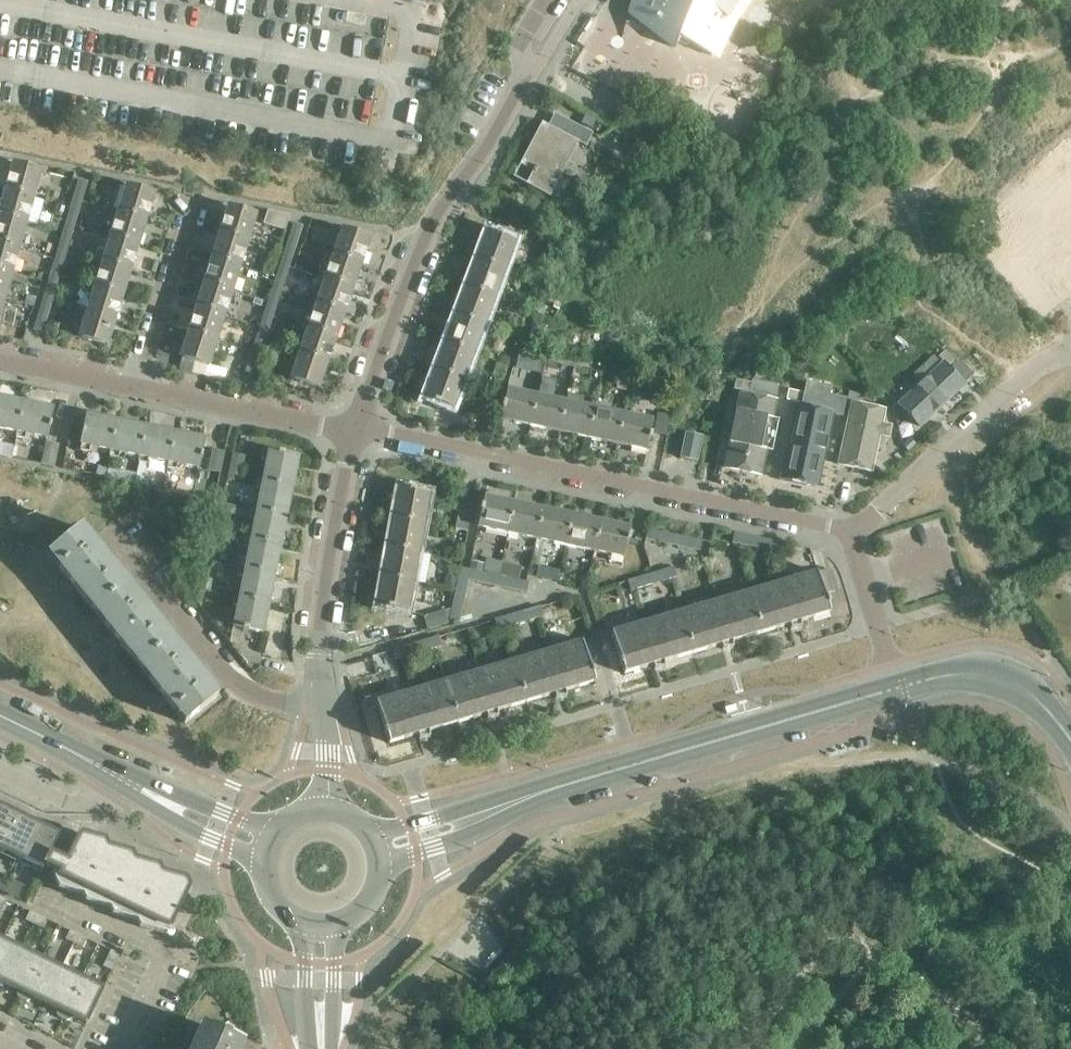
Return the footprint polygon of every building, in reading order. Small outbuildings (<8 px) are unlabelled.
[(637,6),(635,12),(634,19),(636,19),(635,17),(663,32),(660,36),(673,48),(680,40),(710,55),(713,48),(711,46),(730,25),(731,26),(735,20),(739,14),(743,9),(747,3),(749,0),(639,0),(637,6)] [(635,98),(641,91),(631,82),(625,89),(635,98)] [(555,113),(548,125),(542,122),(520,164),(532,171),(525,183),(550,196),(552,193),(561,197),(564,191),(567,186),(558,181),(562,174),(569,177),(578,175),(576,165),(568,161),(578,142),(586,146),(592,134),(555,113)] [(1022,187),(1070,241),(1070,143),(1022,187)] [(5,190),(32,197),(39,172),(12,165),(5,190)] [(72,199),(82,201),(88,182),(78,179),(72,199)] [(118,212),(145,220),(153,195),(125,187),(124,191),(118,212)] [(25,223),(32,197),(5,190),(0,207),(0,215),(25,223)] [(82,201),(72,199),(65,222),(75,225),(82,201)] [(94,204),(92,211),(105,215),(107,209),(94,204)] [(219,233),(246,241),(254,216),(227,208),(219,233)] [(290,214),(267,210),(263,223),(285,230),(290,214)] [(110,237),(137,246),(145,220),(118,212),(110,237)] [(0,215),(0,243),(18,248),(23,230),(37,234),(39,227),(25,223),(0,215)] [(75,225),(65,222),(57,248),(67,251),(75,225)] [(287,240),(297,243),(303,225),(293,222),(287,240)] [(333,256),(360,265),(368,240),(341,231),(340,234),(333,256)] [(476,260),(504,270),(515,242),(487,232),(476,260)] [(246,241),(219,233),(211,257),(239,266),(246,241)] [(110,237),(102,262),(130,271),(137,246),(110,237)] [(297,243),(287,240),(280,264),(289,267),(297,243)] [(0,243),(0,270),(11,273),(18,248),(0,243)] [(67,251),(57,248),(50,273),(60,276),(67,251)] [(351,290),(360,265),(333,256),(324,280),(351,290)] [(203,282),(231,291),(239,266),(211,257),(203,282)] [(504,270),(476,260),(466,288),(494,298),(504,270)] [(130,271),(102,262),(94,287),(122,295),(130,271)] [(280,264),(271,289),(281,293),(289,267),(280,264)] [(11,273),(0,270),(0,297),(4,298),(9,280),(24,285),(26,278),(11,273)] [(52,301),(60,276),(50,273),(42,298),(52,301)] [(351,290),(324,280),(316,305),(343,314),(351,290)] [(533,280),(529,293),(539,297),(544,285),(533,280)] [(231,291),(203,282),(196,307),(223,316),(231,291)] [(122,295),(94,287),(87,312),(114,320),(122,295)] [(466,288),(455,315),(483,326),(494,298),(466,288)] [(281,293),(271,289),(263,314),(272,318),(281,293)] [(35,301),(25,298),(23,303),(33,306),(35,301)] [(42,333),(52,301),(42,298),(33,330),(42,333)] [(343,314),(316,305),(307,329),(334,339),(343,314)] [(223,316),(196,307),(188,332),(215,341),(223,316)] [(106,346),(114,320),(87,312),(79,337),(106,346)] [(272,318),(263,314),(255,340),(264,343),(272,318)] [(483,326),(455,315),(445,343),(473,353),(483,326)] [(29,320),(19,317),(16,326),(26,328),(29,320)] [(532,320),(528,332),(540,336),(544,324),(532,320)] [(334,339),(307,329),(299,354),(326,363),(334,339)] [(207,366),(215,341),(188,332),(180,357),(207,366)] [(473,353),(445,343),(434,371),(463,381),(473,353)] [(946,350),(938,358),(935,355),(890,397),(920,428),(975,376),(959,359),(957,361),(946,350)] [(518,353),(514,364),(522,366),(526,355),(518,353)] [(317,388),(326,363),(299,354),(290,379),(317,388)] [(497,362),(491,378),(501,381),(506,365),(497,362)] [(574,366),(572,377),(589,380),(591,370),(574,366)] [(631,372),(620,370),(616,385),(627,388),(631,372)] [(452,409),(463,381),(434,371),(424,398),(452,409)] [(739,389),(722,469),(763,478),(768,452),(773,453),(780,420),(774,419),(778,400),(776,400),(779,385),(752,379),(751,382),(735,379),(733,388),(739,389)] [(789,390),(787,399),(796,401),(780,481),(819,489),(834,416),(843,418),(847,398),(830,395),(831,387),(807,382),(804,393),(789,390)] [(530,426),(536,396),(507,390),(500,419),(530,426)] [(849,392),(847,401),(850,402),(836,466),(871,474),(880,436),(890,439),(892,427),(883,424),(886,410),(863,405),(865,396),(849,392)] [(565,402),(536,396),(530,426),(559,432),(565,402)] [(17,432),(22,402),(0,397),(0,428),(17,432)] [(53,408),(22,402),(17,432),(19,432),(18,437),(25,438),(25,434),(47,438),(53,408)] [(593,408),(565,402),(559,432),(587,438),(593,408)] [(616,444),(622,414),(593,408),(587,438),(616,444)] [(653,434),(667,437),(671,416),(657,413),(653,434)] [(652,421),(622,414),(616,444),(646,450),(652,421)] [(110,451),(116,421),(86,415),(80,450),(88,452),(89,446),(110,451)] [(118,452),(138,457),(144,427),(116,421),(110,451),(109,456),(117,458),(118,452)] [(146,458),(167,462),(173,433),(144,427),(138,457),(137,462),(138,462),(145,463),(146,458)] [(203,439),(173,433),(167,462),(166,468),(174,469),(175,464),(197,469),(203,439)] [(686,434),(681,458),(696,461),(701,437),(686,434)] [(41,463),(54,466),(59,444),(45,442),(41,463)] [(211,449),(207,470),(220,473),(225,451),(211,449)] [(262,481),(291,487),(297,458),(268,452),(268,453),(262,452),(261,460),(266,461),(262,481)] [(232,453),(227,474),(240,477),(245,456),(232,453)] [(138,462),(134,483),(143,485),(147,463),(145,463),(138,462)] [(260,489),(256,510),(286,516),(291,487),(262,481),(257,481),(255,488),(260,489)] [(393,519),(422,524),(428,494),(398,489),(393,519)] [(506,534),(513,503),(484,497),(477,527),(506,534)] [(460,502),(455,528),(467,531),(472,505),(460,502)] [(536,540),(542,510),(513,503),(506,534),(520,536),(518,545),(534,549),(536,540)] [(286,516),(256,510),(251,509),(239,507),(223,504),(221,512),(249,518),(249,517),(255,518),(250,539),(280,545),(286,516)] [(564,546),(571,516),(542,510),(536,540),(564,546)] [(593,552),(600,522),(571,516),(564,546),(593,552)] [(417,553),(422,524),(393,519),(388,548),(417,553)] [(629,528),(600,522),(593,552),(622,558),(629,528)] [(93,611),(127,584),(81,528),(48,555),(93,611)] [(702,540),(647,529),(645,539),(700,551),(702,540)] [(781,542),(734,532),(732,542),(779,552),(781,542)] [(245,568),(274,574),(280,545),(250,539),(245,538),(243,546),(249,547),(245,568)] [(382,576),(412,582),(417,553),(388,548),(382,576)] [(673,566),(627,580),(630,590),(676,577),(673,566)] [(268,603),(274,574),(245,568),(239,567),(237,575),(243,577),(239,597),(268,603)] [(459,567),(454,594),(451,607),(450,610),(448,619),(459,622),(468,580),(526,592),(528,582),(459,567)] [(782,581),(796,630),(800,629),(800,622),(829,614),(823,595),(836,591),(829,570),(817,573),(816,571),(782,581)] [(407,611),(412,582),(382,576),(377,606),(407,611)] [(790,630),(796,630),(782,581),(748,591),(761,634),(788,626),(790,630)] [(138,667),(171,639),(127,584),(93,611),(138,667)] [(448,619),(450,610),(447,609),(446,610),(446,606),(451,607),(454,594),(440,591),(437,604),(439,605),(438,612),(423,616),(427,630),(447,624),(448,619)] [(714,601),(729,650),(732,650),(732,642),(761,634),(748,591),(714,601)] [(262,633),(268,603),(239,597),(233,597),(231,604),(237,605),(232,626),(230,637),(245,641),(248,630),(262,633)] [(722,650),(729,650),(714,601),(681,611),(693,654),(720,646),(722,650)] [(541,606),(494,619),(497,630),(544,616),(541,606)] [(663,663),(693,654),(681,611),(647,621),(661,670),(663,670),(663,663)] [(653,670),(661,670),(647,621),(612,631),(625,674),(652,666),(653,670)] [(438,636),(392,650),(395,660),(441,647),(438,636)] [(217,696),(171,639),(138,667),(184,723),(217,696)] [(547,651),(561,698),(566,698),(565,691),(594,682),(588,659),(582,641),(547,651)] [(555,698),(561,698),(547,651),(514,661),(526,703),(554,694),(555,698)] [(497,711),(526,703),(514,661),(480,671),(494,718),(497,718),(497,711)] [(487,718),(494,718),(480,671),(446,681),(458,723),(486,714),(487,718)] [(429,731),(458,723),(446,681),(412,691),(426,739),(429,738),(429,731)] [(419,739),(426,739),(412,691),(377,701),(390,743),(418,735),(419,739)] [(17,813),(0,805),(0,848),(17,813)] [(38,823),(17,813),(0,848),(0,849),(21,859),(38,823)] [(45,865),(54,847),(60,834),(38,823),(21,859),(43,869),(45,865)] [(70,855),(54,847),(45,865),(61,873),(59,877),(169,930),(190,886),(189,886),(186,880),(162,873),(159,867),(135,860),(132,854),(108,847),(105,841),(80,834),(70,855)] [(12,878),(6,891),(19,897),(25,884),(12,878)] [(5,892),(9,883),(0,879),(0,889),(5,892)] [(34,924),(38,915),(30,911),(26,920),(34,924)] [(47,919),(38,915),(34,924),(43,928),(47,919)] [(74,943),(78,934),(70,930),(66,939),(74,943)] [(87,938),(78,934),(74,943),(83,947),(87,938)] [(6,984),(22,948),(2,939),(0,944),(0,981),(6,984)] [(22,1000),(42,958),(22,948),(6,984),(16,989),(19,997),(22,1000)] [(120,954),(111,950),(107,959),(116,963),(120,954)] [(46,1003),(62,968),(42,958),(22,1000),(27,1001),(36,998),(46,1003)] [(83,977),(62,968),(46,1003),(55,1008),(58,1016),(62,1019),(83,977)] [(104,987),(83,977),(62,1019),(67,1020),(76,1017),(87,1023),(104,987)] [(243,1043),(202,1024),(191,1048),(240,1048),(243,1043)]
